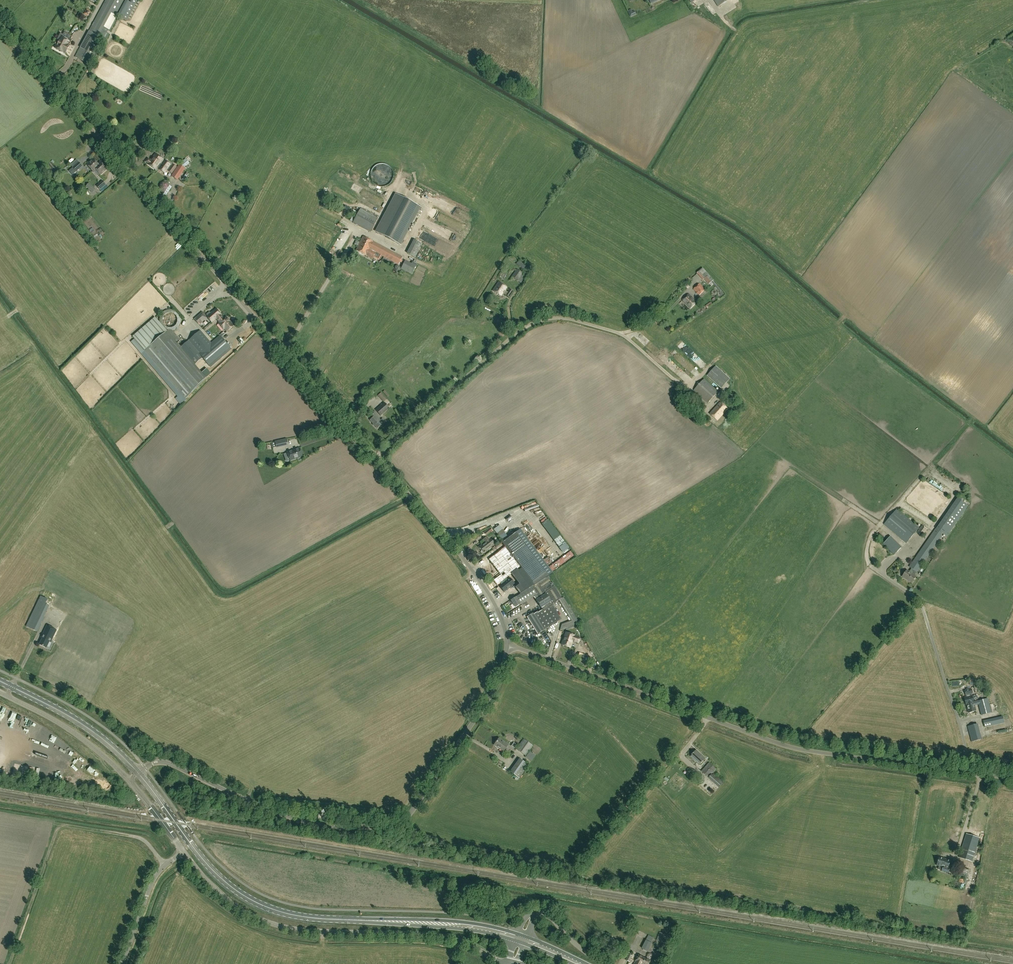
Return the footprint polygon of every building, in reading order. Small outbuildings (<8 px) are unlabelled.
[(124,0),(106,0),(77,55),(91,62),(124,0)] [(65,55),(65,54),(68,56),(72,48),(70,47),(72,44),(64,40),(60,47),(59,47),(57,51),(65,55)] [(150,132),(146,133),(145,138),(148,141),(153,140),(154,135),(150,132)] [(163,159),(155,153),(150,160),(148,159),(146,161),(148,163),(147,164),(156,170),(158,168),(158,167),(161,164),(160,163),(163,159)] [(92,171),(99,165),(93,159),(91,161),(90,160),(87,162),(87,164),(86,164),(92,171)] [(162,164),(161,164),(158,167),(158,168),(159,168),(158,169),(164,173),(167,170),(171,173),(176,167),(172,164),(171,165),(165,161),(162,164)] [(76,171),(82,166),(79,162),(73,168),(76,171)] [(99,165),(92,171),(94,173),(96,171),(100,175),(106,169),(101,163),(99,165)] [(177,180),(185,168),(179,164),(172,176),(177,180)] [(106,185),(102,180),(96,186),(100,190),(106,185)] [(95,188),(89,183),(86,187),(91,192),(95,188)] [(162,200),(172,187),(167,184),(158,197),(162,200)] [(344,196),(352,202),(355,198),(348,193),(341,188),(338,193),(342,195),(344,193),(346,194),(344,196)] [(376,232),(400,245),(420,207),(396,194),(376,232)] [(360,209),(357,215),(353,222),(371,232),(378,218),(360,209)] [(243,217),(240,212),(234,216),(238,221),(243,217)] [(403,257),(372,241),(363,237),(356,251),(373,259),(376,253),(399,265),(403,257)] [(408,251),(415,255),(423,242),(415,238),(408,251)] [(401,269),(412,275),(416,267),(405,261),(401,269)] [(714,280),(709,275),(703,268),(698,273),(704,280),(704,279),(709,284),(714,280)] [(517,269),(512,277),(522,283),(524,279),(520,277),(523,273),(517,269)] [(499,281),(493,291),(501,296),(503,293),(509,297),(513,291),(510,289),(508,292),(505,290),(507,287),(499,281)] [(699,283),(693,289),(699,295),(705,290),(699,283)] [(697,302),(689,293),(683,300),(691,308),(697,302)] [(212,322),(216,318),(221,315),(221,314),(217,309),(211,313),(211,312),(209,312),(207,314),(207,316),(208,316),(207,316),(212,322)] [(199,325),(208,318),(203,312),(194,319),(199,325)] [(224,319),(221,315),(216,318),(220,323),(219,324),(223,330),(224,329),(227,332),(234,326),(226,317),(224,319)] [(172,330),(168,330),(167,331),(157,320),(131,342),(180,404),(211,374),(207,368),(201,373),(193,363),(201,357),(208,365),(229,347),(221,337),(211,344),(200,330),(180,346),(177,342),(180,339),(172,330)] [(688,354),(702,367),(706,363),(692,349),(688,354)] [(677,351),(674,355),(680,360),(684,356),(677,351)] [(716,366),(707,375),(721,388),(730,379),(716,366)] [(704,379),(694,390),(708,403),(718,392),(704,379)] [(381,416),(389,408),(384,402),(376,410),(381,416)] [(720,402),(710,414),(718,421),(728,409),(720,402)] [(379,420),(380,420),(374,413),(371,416),(372,418),(370,420),(377,428),(382,424),(379,420)] [(302,456),(300,448),(287,453),(290,460),(302,456)] [(910,572),(907,570),(903,577),(912,583),(917,577),(915,575),(917,572),(918,572),(944,534),(947,536),(968,506),(958,499),(937,530),(936,529),(910,567),(912,569),(910,572)] [(884,524),(907,543),(920,528),(897,509),(884,524)] [(923,536),(928,529),(922,526),(917,533),(923,536)] [(490,528),(484,532),(487,536),(493,531),(490,528)] [(553,573),(550,569),(551,569),(520,529),(513,534),(527,554),(517,561),(507,548),(500,553),(499,552),(489,559),(500,574),(493,580),(497,585),(501,582),(506,578),(512,574),(520,585),(516,588),(521,594),(531,587),(547,577),(553,573)] [(893,540),(895,538),(891,534),(886,538),(898,550),(900,547),(893,540)] [(485,542),(480,546),(484,552),(495,544),(489,535),(483,539),(485,542)] [(496,546),(490,551),(493,556),(499,551),(496,546)] [(50,571),(31,627),(40,630),(49,604),(45,603),(46,600),(49,601),(50,599),(53,601),(62,576),(50,571)] [(507,579),(506,578),(501,582),(502,584),(500,586),(504,591),(510,587),(515,584),(510,577),(507,579)] [(556,590),(547,577),(531,587),(521,594),(526,601),(533,596),(542,609),(555,601),(555,602),(562,598),(556,590)] [(74,609),(80,611),(87,593),(81,590),(74,609)] [(521,594),(511,600),(515,607),(523,603),(524,605),(525,605),(527,604),(525,601),(526,601),(521,594)] [(101,600),(91,621),(96,623),(103,608),(104,608),(106,602),(101,600)] [(552,605),(555,602),(555,601),(542,609),(543,610),(535,614),(533,612),(527,616),(538,633),(561,619),(552,605)] [(118,610),(114,621),(119,623),(123,612),(118,610)] [(87,620),(89,615),(83,612),(80,617),(87,620)] [(55,634),(57,635),(58,633),(56,632),(57,630),(47,625),(42,638),(43,638),(40,645),(47,648),(50,641),(51,642),(55,634)] [(566,632),(562,645),(570,648),(573,641),(578,643),(580,638),(574,636),(574,635),(566,632)] [(975,706),(979,705),(978,701),(974,702),(973,696),(971,696),(971,694),(973,693),(972,689),(965,691),(966,695),(967,697),(965,698),(966,703),(969,713),(976,711),(975,706)] [(978,701),(979,705),(982,715),(992,713),(988,699),(978,701)] [(976,741),(973,725),(968,726),(972,742),(976,741)] [(508,744),(499,738),(497,741),(496,740),(494,743),(495,744),(494,745),(503,751),(508,744)] [(525,755),(533,745),(523,739),(516,749),(525,755)] [(691,756),(700,764),(705,758),(696,750),(691,756)] [(535,755),(530,751),(526,757),(531,761),(535,755)] [(520,759),(511,772),(519,778),(528,765),(520,759)] [(718,769),(711,762),(702,771),(709,777),(718,769)] [(960,858),(973,862),(976,863),(979,850),(976,850),(980,838),(967,834),(960,858)] [(942,871),(949,873),(951,868),(949,868),(951,861),(940,857),(940,858),(939,858),(938,861),(939,862),(937,865),(944,867),(942,871)] [(970,870),(965,869),(959,867),(958,873),(963,874),(969,875),(970,870)] [(666,943),(668,936),(660,932),(657,940),(666,943)] [(648,951),(652,943),(646,940),(642,948),(648,951)] [(636,959),(642,962),(641,963),(643,963),(649,963),(651,960),(639,954),(636,959)]
